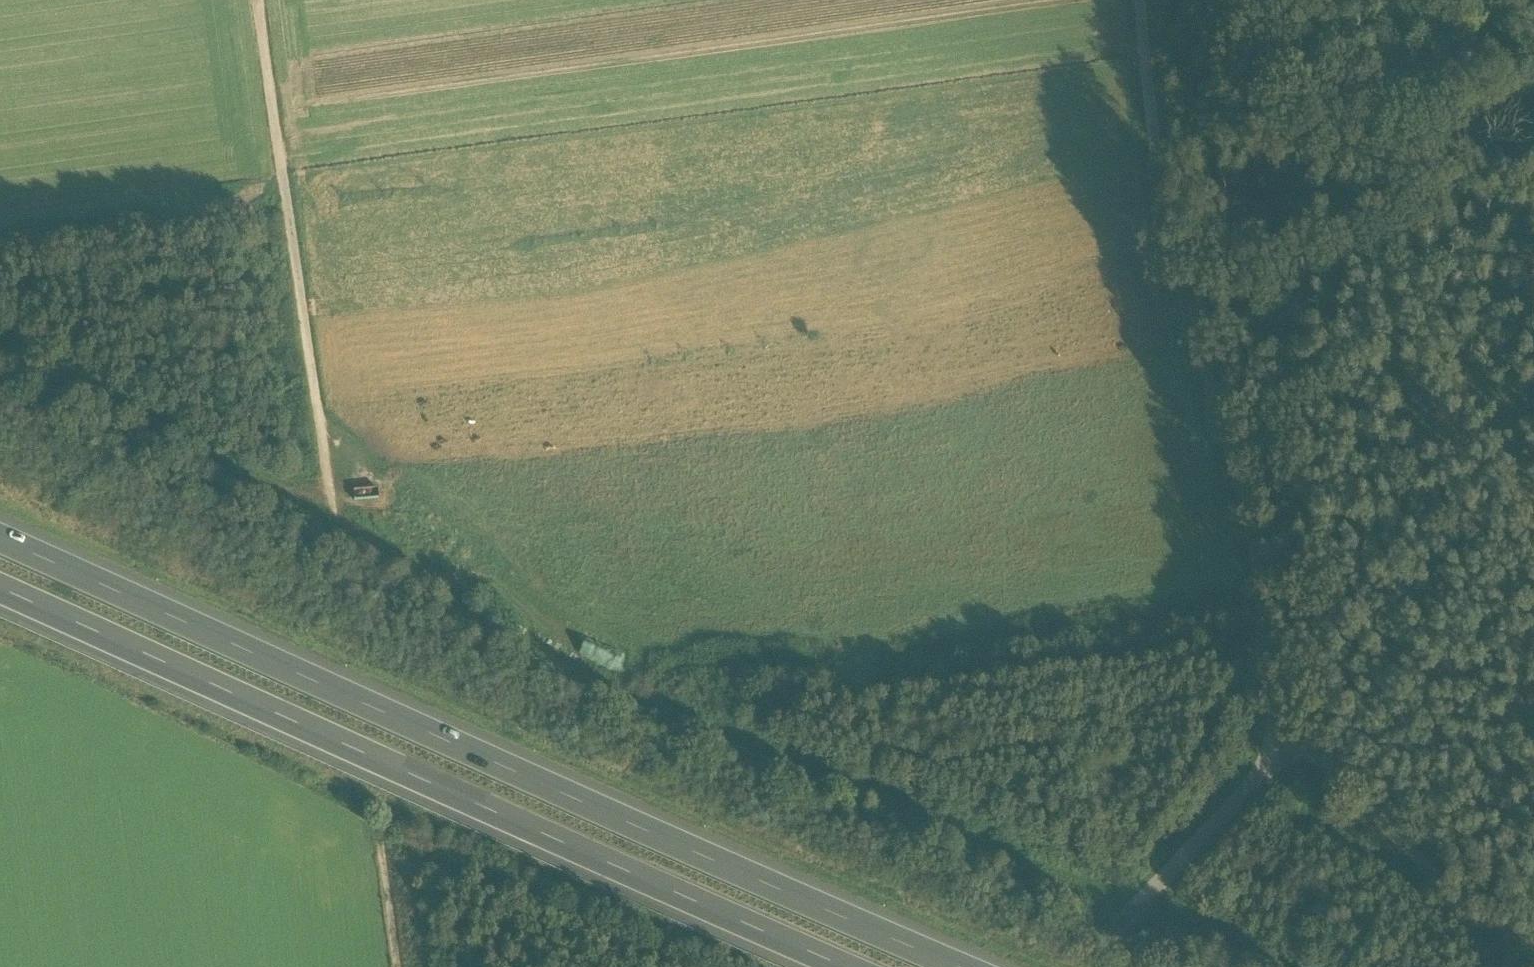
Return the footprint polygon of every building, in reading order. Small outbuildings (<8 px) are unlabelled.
[(612,668),(616,661),(595,648),(591,656),(612,668)]
